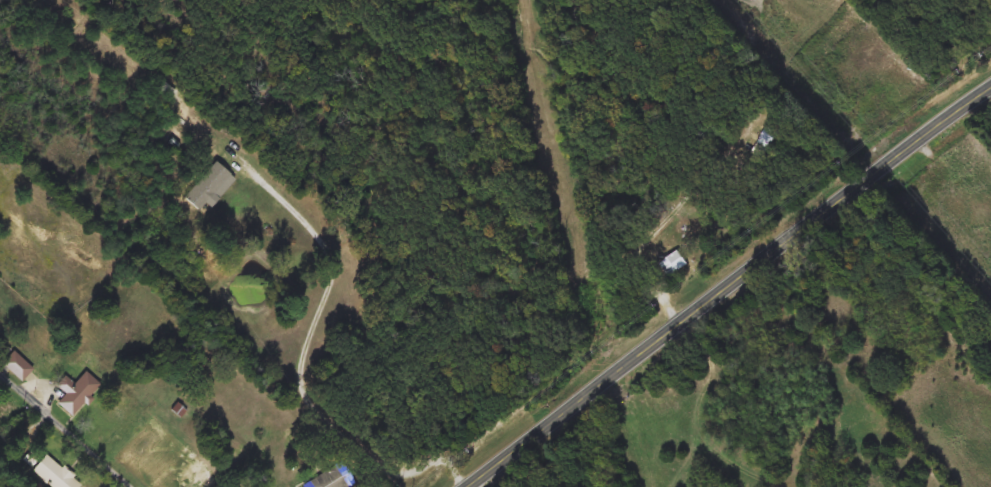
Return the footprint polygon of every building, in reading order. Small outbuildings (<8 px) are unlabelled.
[(688,263),(671,278),(659,265),(677,249),(688,263)] [(33,370),(21,382),(2,363),(14,351),(33,370)] [(57,403),(66,394),(57,385),(65,376),(73,384),(85,371),(101,385),(71,416),(57,403)] [(82,484),(80,486),(51,486),(31,471),(45,454),(82,484)] [(357,481),(348,486),(302,486),(343,459),(357,481)]
